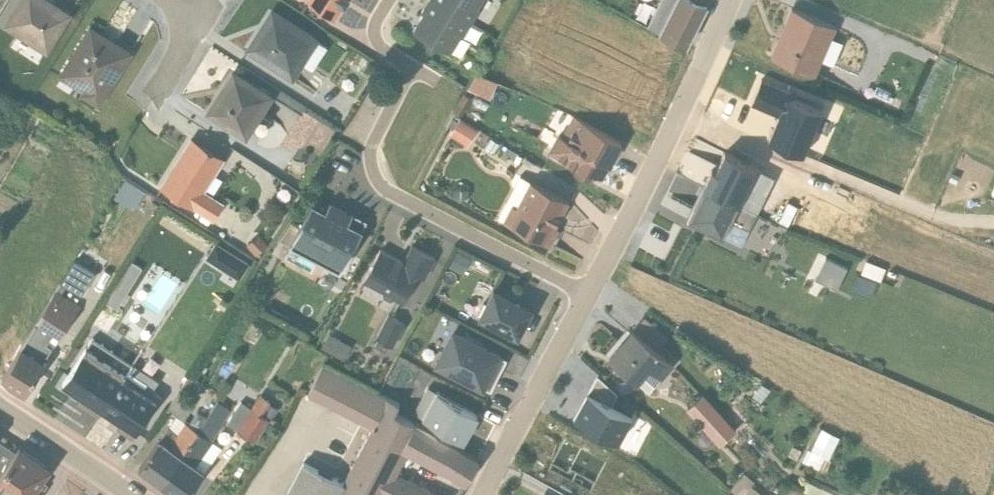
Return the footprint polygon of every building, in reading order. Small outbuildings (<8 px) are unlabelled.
[(47,53),(72,14),(51,0),(20,0),(3,26),(47,53)] [(275,0),(270,0),(245,40),(294,71),(304,54),(313,59),(327,36),(319,31),(320,29),(275,0)] [(454,0),(422,0),(424,2),(414,18),(451,40),(460,23),(463,24),(471,10),(454,0)] [(471,10),(476,0),(454,0),(471,10)] [(686,34),(703,0),(655,0),(648,14),(686,34)] [(771,44),(815,63),(822,47),(832,51),(841,30),(831,25),(835,15),(801,0),(790,0),(771,44)] [(99,106),(132,54),(90,27),(59,76),(82,91),(80,94),(99,106)] [(476,61),(468,76),(491,85),(498,69),(476,61)] [(273,89),(234,63),(208,103),(248,129),(273,89)] [(768,127),(803,142),(821,98),(789,85),(791,79),(761,67),(751,91),(779,102),(768,127)] [(455,98),(462,102),(472,86),(465,81),(455,98)] [(851,143),(866,106),(839,95),(824,133),(851,143)] [(558,121),(548,139),(564,149),(564,150),(568,153),(570,151),(576,155),(576,157),(592,165),(595,165),(597,162),(602,164),(621,130),(572,102),(562,123),(558,121)] [(450,122),(468,133),(478,117),(460,106),(450,122)] [(225,149),(191,127),(160,176),(214,211),(225,193),(206,180),(225,149)] [(712,157),(703,174),(756,201),(774,165),(725,140),(715,159),(712,157)] [(568,188),(520,163),(498,205),(550,232),(559,216),(555,214),(568,188)] [(126,170),(116,188),(135,200),(146,182),(126,170)] [(691,208),(740,232),(756,201),(703,174),(693,196),(696,197),(691,208)] [(340,262),(367,210),(331,191),(316,219),(303,212),(300,216),(292,212),(279,230),(339,262),(340,262)] [(259,224),(247,235),(256,245),(268,235),(259,224)] [(425,266),(435,246),(435,245),(412,233),(403,249),(381,237),(364,270),(384,281),(384,287),(391,290),(395,287),(403,291),(418,262),(425,266)] [(250,254),(216,234),(207,249),(240,270),(250,254)] [(471,246),(458,239),(450,255),(463,262),(471,246)] [(818,262),(840,272),(850,250),(829,240),(818,262)] [(866,250),(861,260),(879,267),(884,257),(866,250)] [(82,286),(95,263),(76,251),(3,369),(26,383),(80,296),(63,285),(68,278),(82,286)] [(142,259),(129,251),(104,292),(117,300),(142,259)] [(519,325),(534,296),(494,276),(486,291),(483,289),(477,300),(477,301),(480,302),(479,305),(519,325)] [(644,304),(610,345),(649,378),(660,364),(662,366),(674,352),(657,337),(668,324),(644,304)] [(379,328),(374,337),(385,343),(390,334),(393,335),(404,313),(388,305),(376,327),(379,328)] [(460,323),(452,319),(436,350),(491,378),(507,347),(477,331),(481,323),(465,315),(460,323)] [(344,349),(351,335),(329,324),(322,338),(344,349)] [(132,354),(93,330),(62,375),(72,382),(70,385),(80,391),(78,394),(100,408),(132,354)] [(404,441),(466,472),(480,448),(395,403),(399,393),(323,354),(308,384),(372,417),(368,425),(404,441)] [(620,430),(634,404),(614,391),(619,382),(597,362),(574,405),(620,430)] [(160,387),(126,365),(103,404),(121,416),(118,420),(133,429),(160,387)] [(197,393),(191,389),(202,374),(190,365),(173,391),(167,400),(177,407),(139,460),(161,476),(200,423),(187,414),(188,412),(186,410),(197,393)] [(428,376),(414,402),(463,431),(479,404),(428,376)] [(736,417),(703,381),(687,396),(719,432),(736,417)] [(237,421),(255,433),(270,410),(271,411),(279,399),(270,392),(270,391),(259,384),(252,395),(237,421)] [(212,432),(232,399),(218,391),(199,424),(161,476),(168,480),(193,480),(222,438),(212,432)] [(227,414),(237,421),(252,395),(249,393),(246,396),(241,392),(227,414)] [(827,455),(843,420),(822,411),(807,446),(827,455)] [(455,494),(397,464),(407,443),(368,425),(343,472),(304,452),(282,494),(334,494),(337,489),(348,494),(366,494),(384,489),(395,494),(455,494)] [(17,442),(0,431),(0,467),(17,442)] [(20,439),(0,469),(0,492),(4,494),(33,494),(42,483),(37,480),(50,460),(20,439)] [(733,474),(759,494),(765,494),(774,484),(745,460),(733,474)]
